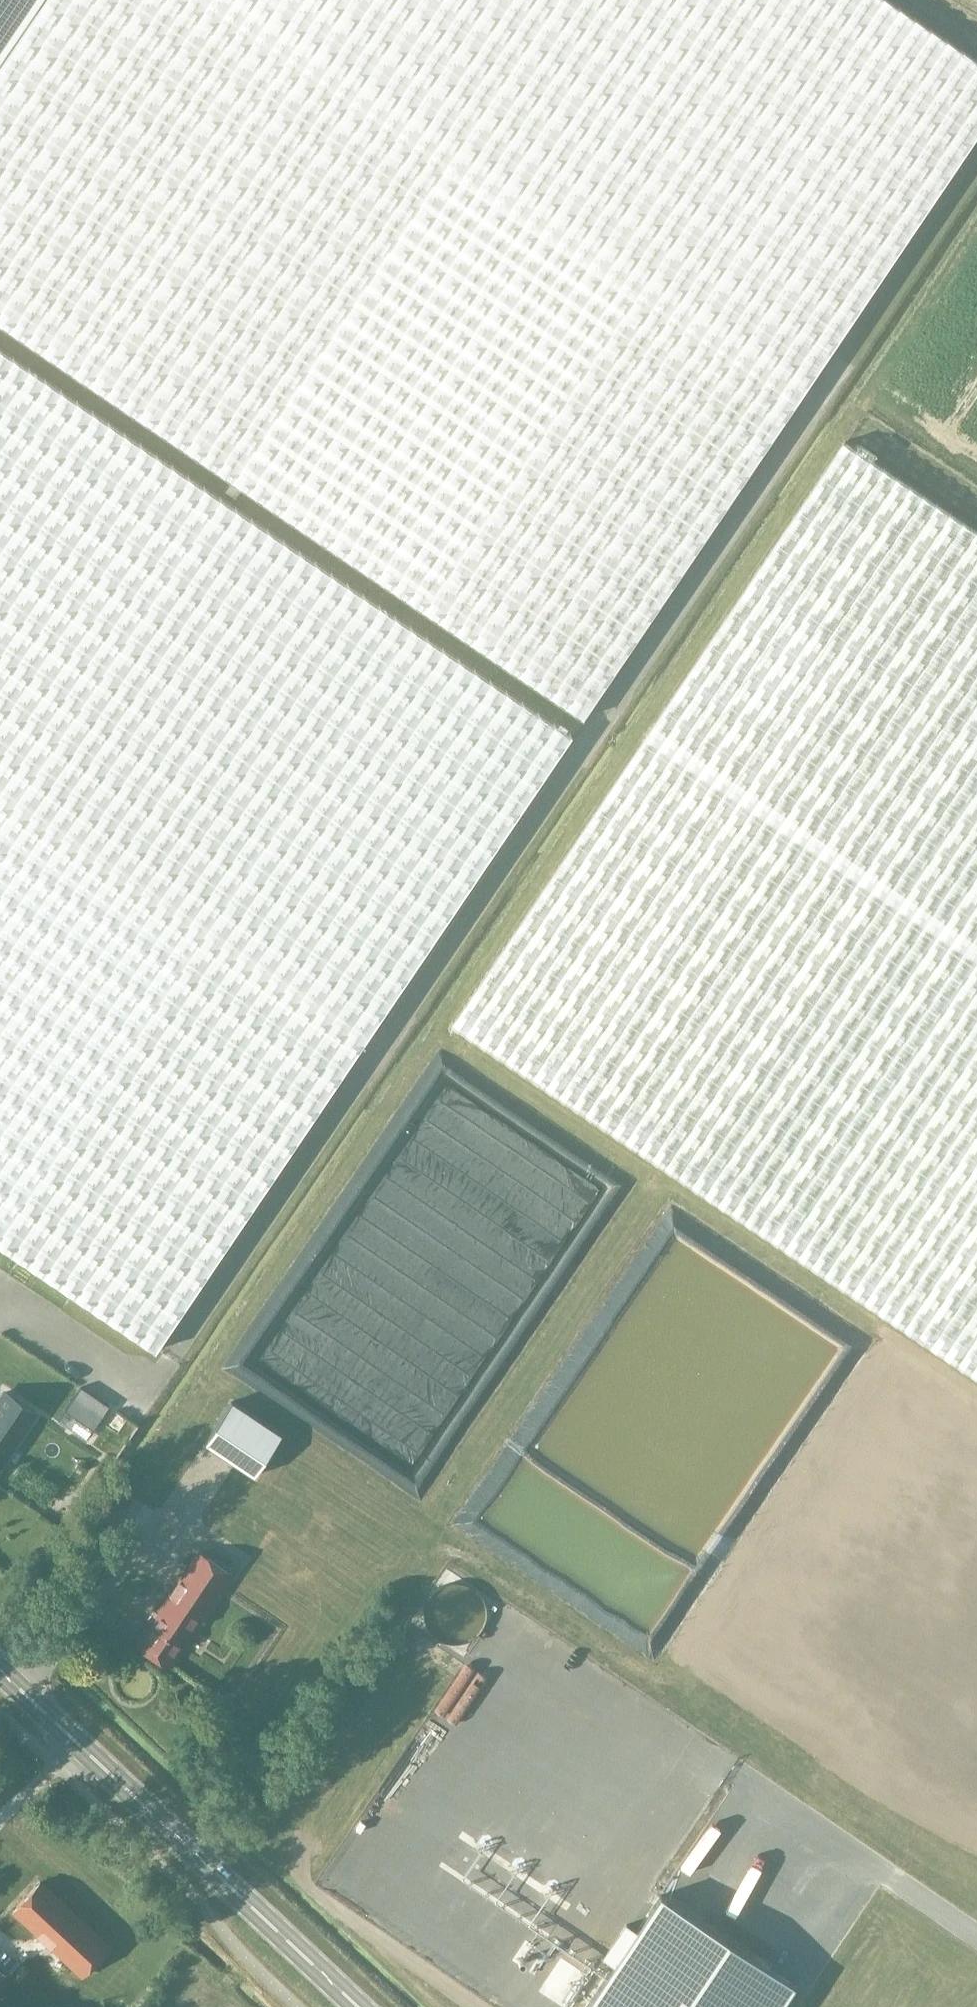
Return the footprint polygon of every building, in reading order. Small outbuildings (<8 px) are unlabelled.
[(583,718),(976,136),(976,67),(879,0),(0,0),(0,322),(583,718)] [(570,736),(0,348),(0,1246),(154,1351),(570,736)] [(453,1025),(976,1376),(976,532),(844,443),(453,1025)] [(35,1413),(4,1392),(0,1398),(0,1465),(35,1413)] [(281,1435),(231,1401),(204,1442),(254,1476),(281,1435)] [(198,1551),(135,1644),(168,1667),(231,1573),(198,1551)] [(84,1563),(76,1575),(84,1580),(92,1568),(84,1563)] [(40,1881),(12,1911),(81,1975),(109,1946),(40,1881)] [(585,2006),(778,2006),(793,1984),(660,1895),(585,2006)]
